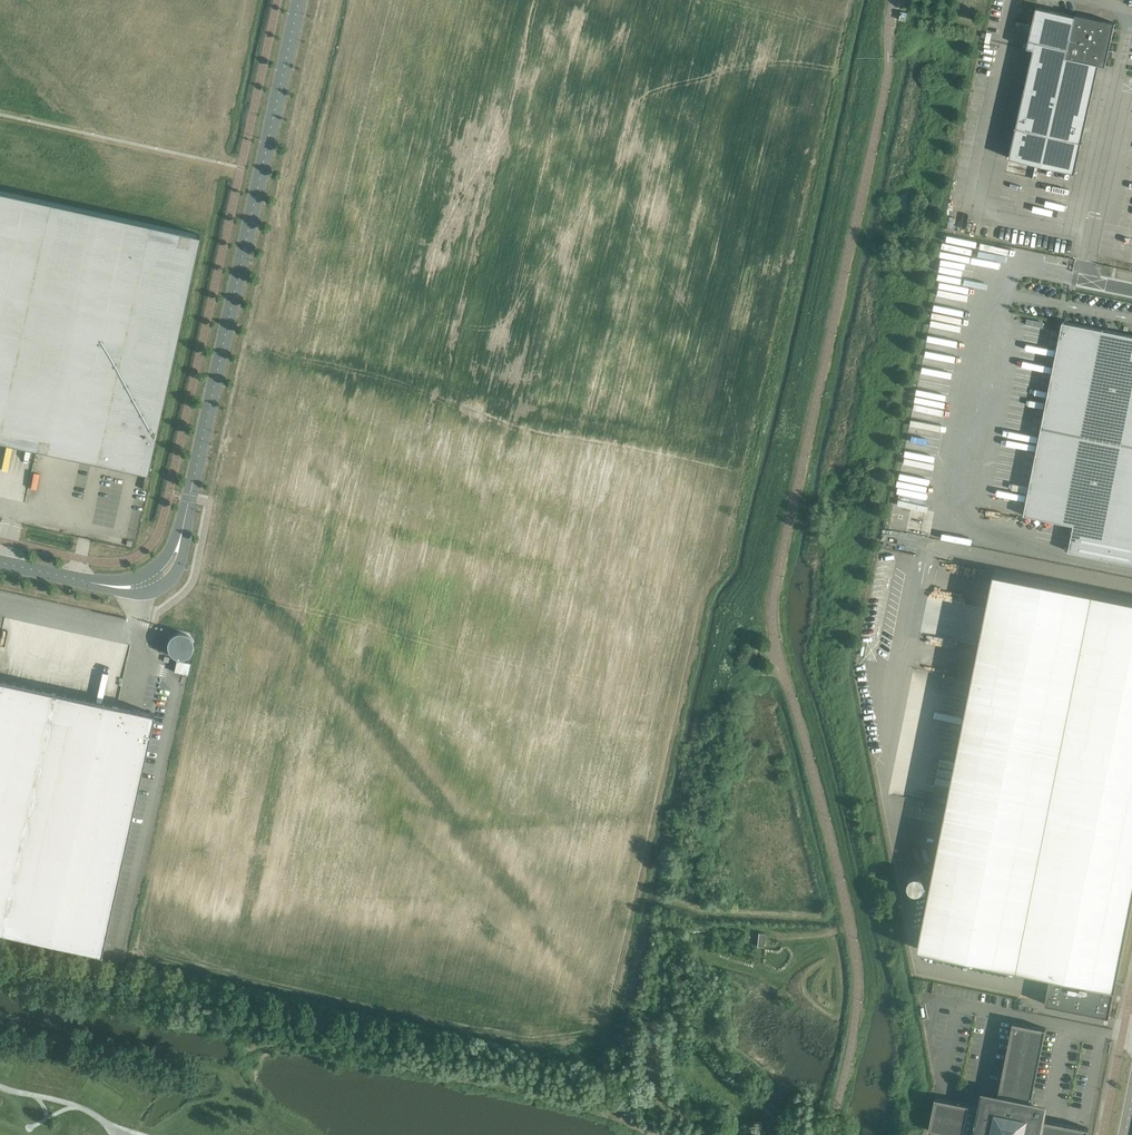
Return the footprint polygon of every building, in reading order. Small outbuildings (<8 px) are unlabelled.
[(1075,172),(1099,64),(1105,66),(1115,22),(1076,14),(1075,16),(1037,7),(1027,47),(1034,49),(1010,157),(1075,172)] [(38,446),(85,456),(144,469),(144,471),(148,472),(200,234),(0,190),(0,438),(38,446)] [(1062,321),(1062,325),(1061,327),(1061,328),(1060,332),(1047,399),(1046,402),(1024,515),(1073,525),(1068,551),(1131,564),(1131,335),(1062,321)] [(1131,905),(1131,601),(994,573),(973,679),(919,948),(1063,977),(1062,981),(1050,978),(1045,1004),(1109,1017),(1114,991),(1103,989),(1103,986),(1115,988),(1131,905)] [(170,655),(192,656),(192,633),(171,632),(170,655)] [(189,673),(192,662),(179,659),(176,669),(189,673)] [(117,707),(116,707),(0,681),(0,931),(102,953),(149,737),(155,713),(133,708),(132,710),(130,710),(117,707)] [(916,891),(917,891),(918,891),(919,891),(920,891),(921,890),(922,890),(924,888),(925,887),(925,886),(925,885),(926,884),(926,883),(926,882),(926,881),(925,880),(925,879),(925,878),(924,877),(923,877),(922,876),(921,875),(920,875),(919,874),(918,874),(917,874),(916,874),(915,874),(914,875),(913,875),(912,876),(911,877),(910,878),(910,879),(909,880),(909,881),(909,882),(909,884),(909,885),(910,886),(910,887),(911,888),(912,889),(913,890),(914,890),(915,891),(916,891)] [(1088,1128),(1043,1119),(1046,1104),(1032,1101),(1046,1028),(1013,1021),(998,1094),(984,1091),(981,1106),(936,1097),(929,1130),(953,1134),(1087,1134),(1088,1128)]
